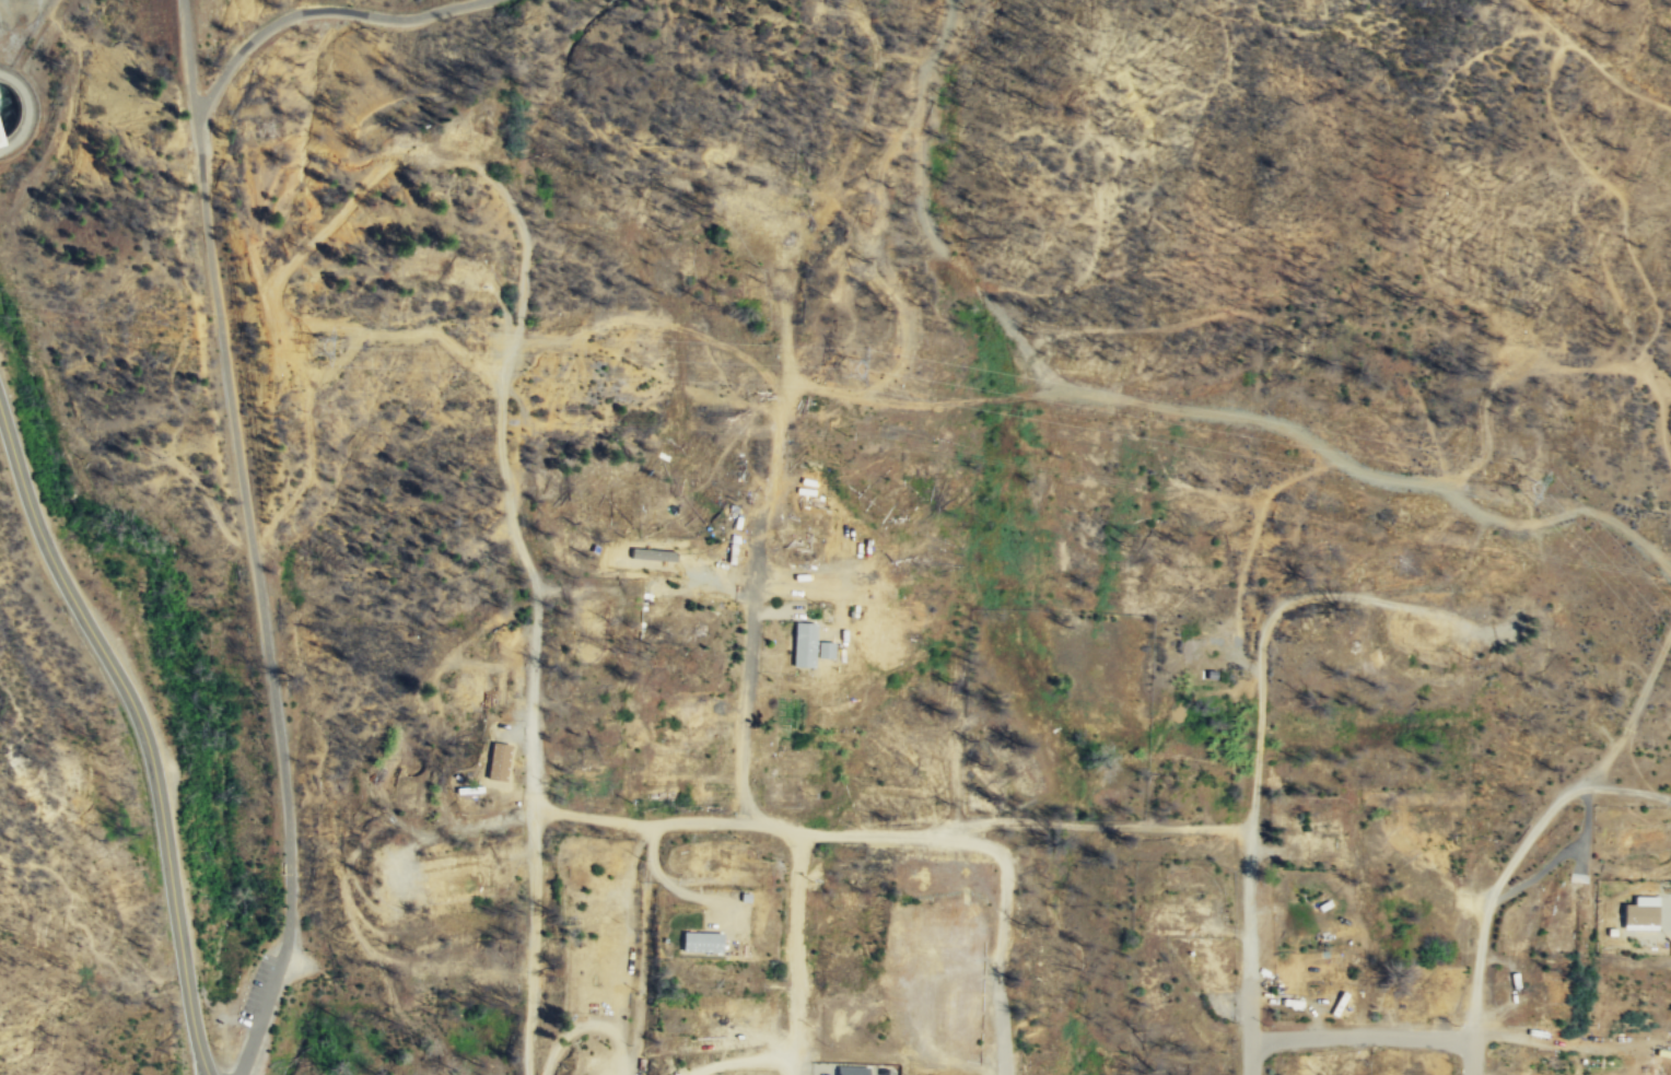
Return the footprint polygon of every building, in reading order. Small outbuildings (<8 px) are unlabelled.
[(717,933),(678,932),(677,951),(717,953),(717,933)]
